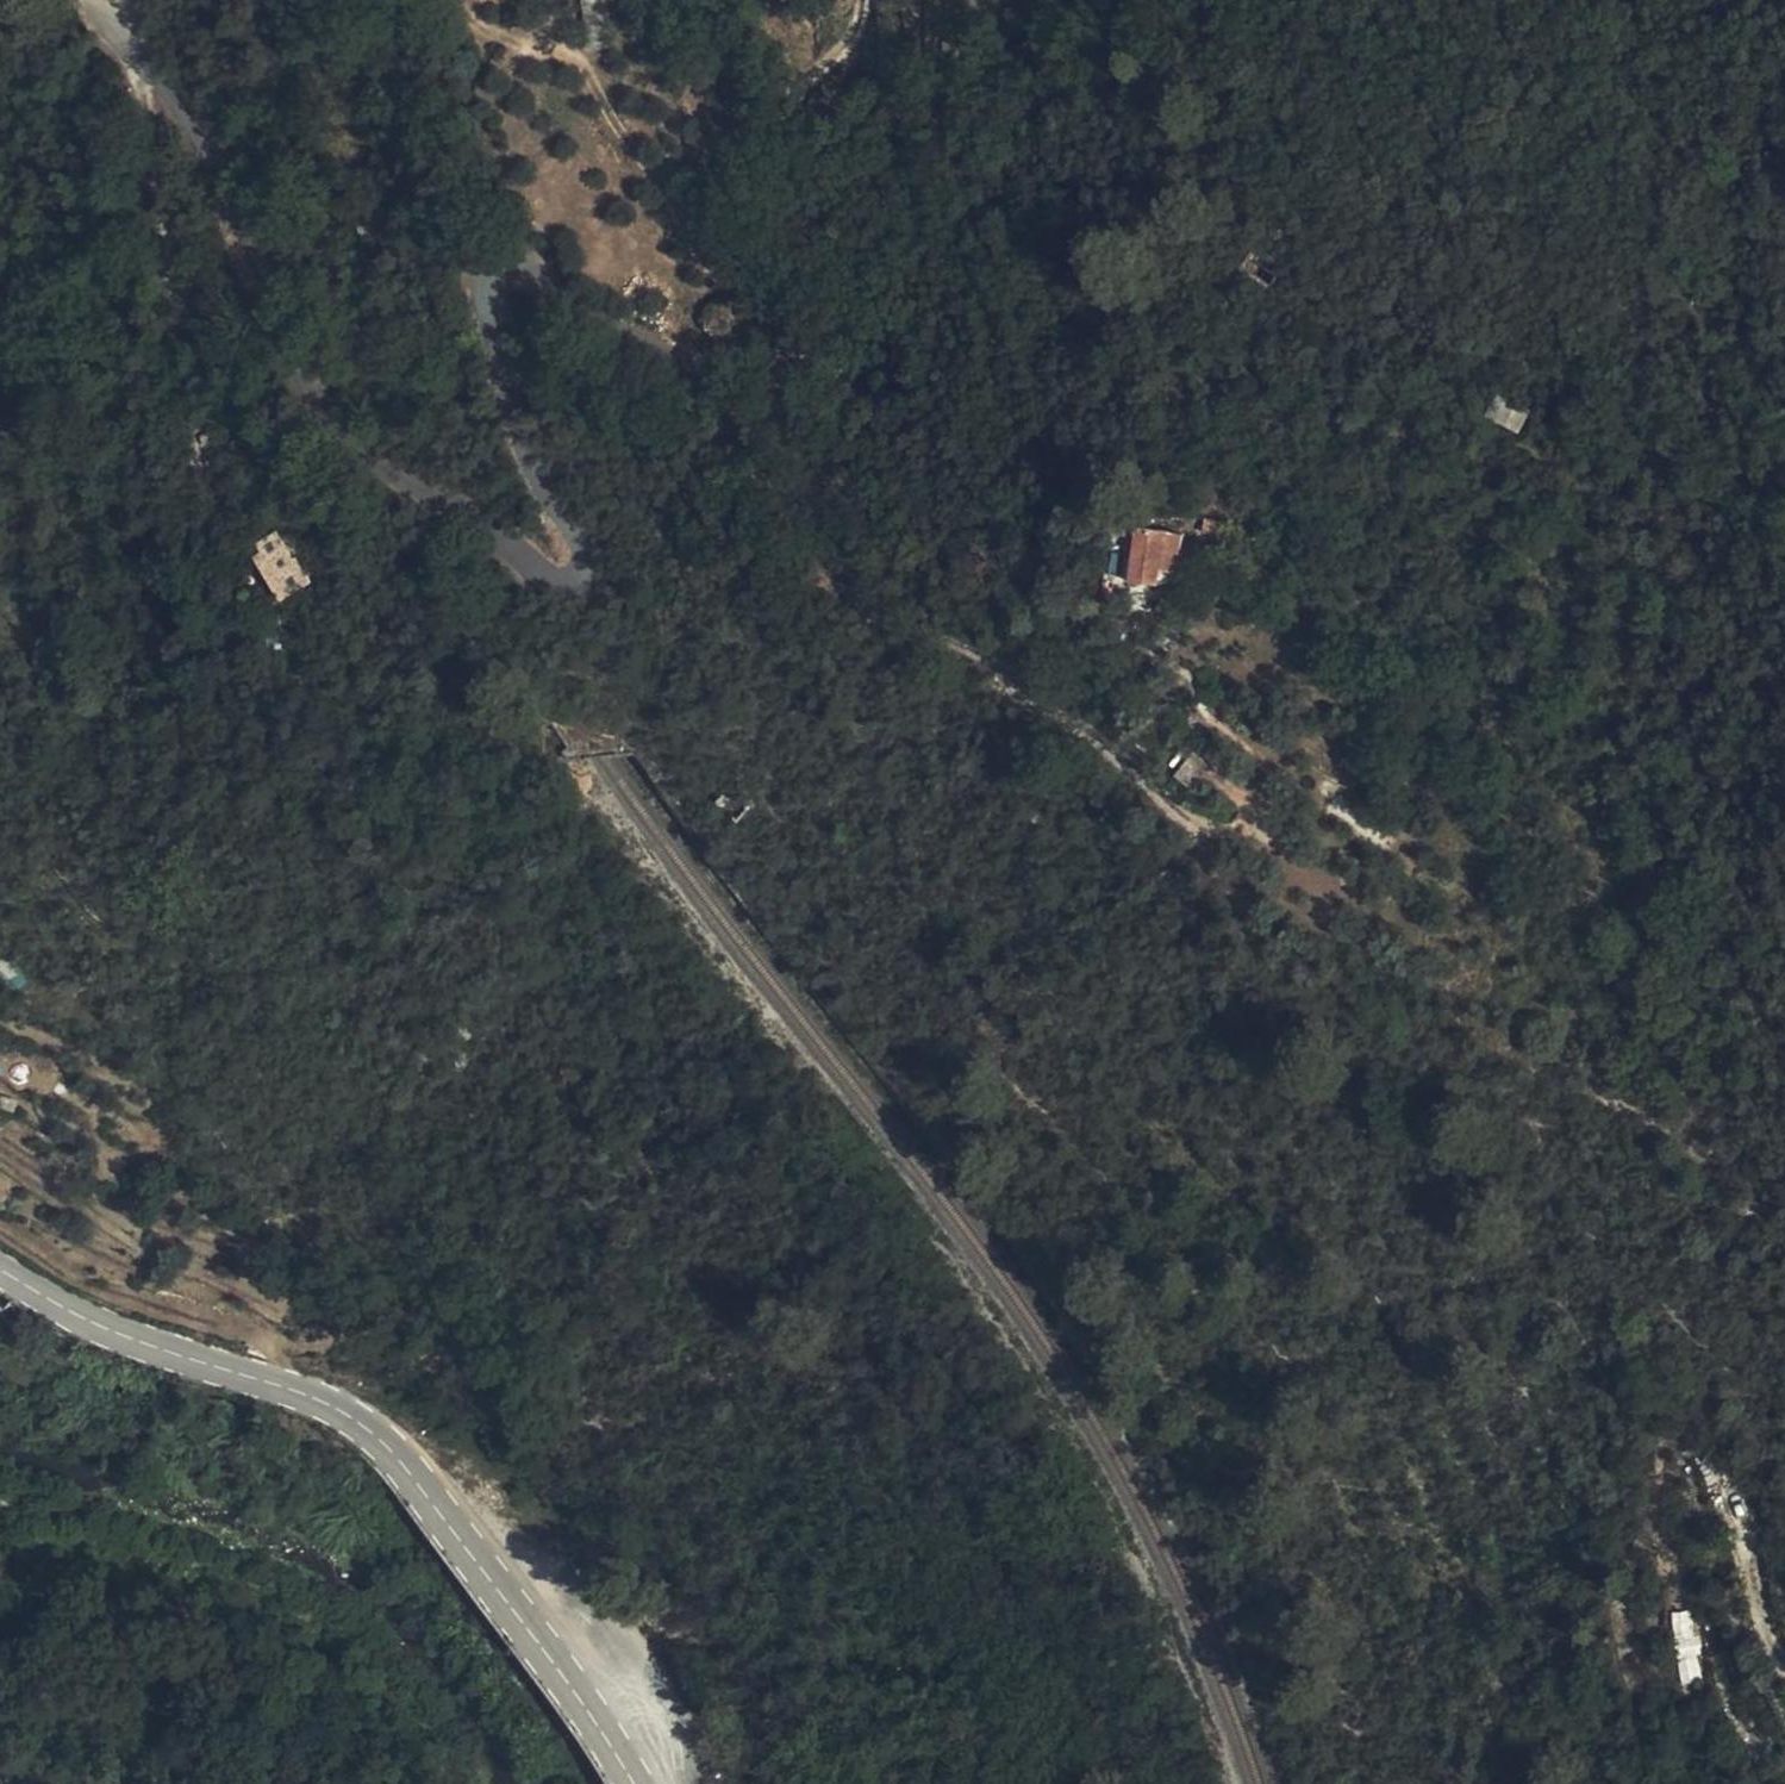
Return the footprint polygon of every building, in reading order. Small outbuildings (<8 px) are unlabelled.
[(1532,385),(1502,369),(1500,373),(1492,390),(1521,405),(1532,385)] [(1153,511),(1154,503),(1138,501),(1130,564),(1159,568),(1160,568),(1165,566),(1169,564),(1172,561),(1176,557),(1187,520),(1169,514),(1153,511)] [(1205,522),(1220,526),(1222,513),(1208,509),(1205,522)] [(312,544),(298,519),(277,532),(292,557),(312,544)]
